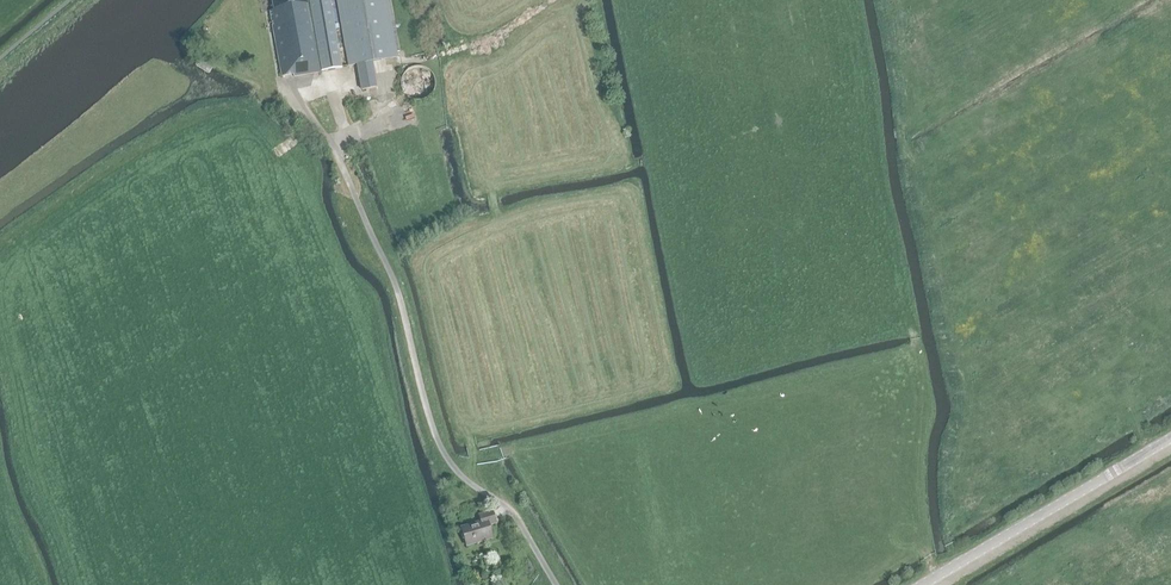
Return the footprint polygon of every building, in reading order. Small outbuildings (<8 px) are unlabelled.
[(281,76),(293,74),(293,76),(342,68),(330,0),(271,0),(273,10),(270,10),(281,76)] [(357,64),(361,90),(377,87),(372,61),(397,57),(387,0),(337,0),(346,50),(348,65),(357,64)] [(488,526),(496,523),(492,511),(478,515),(481,522),(462,529),(468,546),(492,538),(488,526)]
